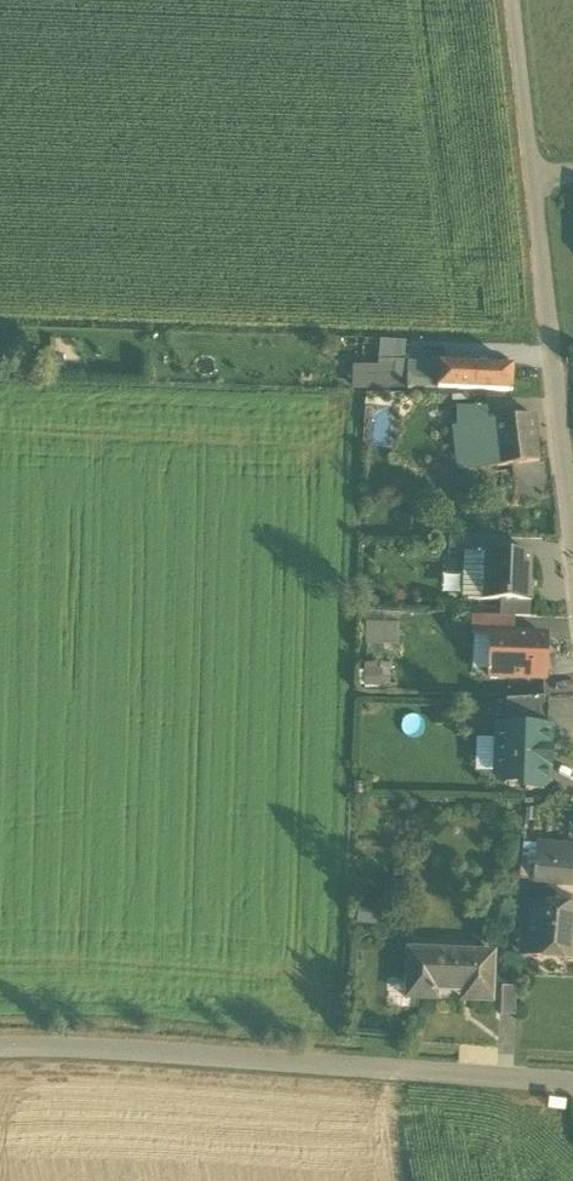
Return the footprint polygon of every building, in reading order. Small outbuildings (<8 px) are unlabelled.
[(377,361),(404,362),(405,341),(378,340),(377,361)] [(390,365),(390,389),(406,389),(406,385),(407,362),(404,362),(377,361),(377,365),(390,365)] [(406,385),(437,387),(438,364),(407,362),(406,385)] [(511,368),(438,364),(437,387),(510,392),(511,368)] [(377,365),(351,365),(351,391),(390,390),(390,389),(390,365),(377,365)] [(460,430),(476,429),(476,425),(489,423),(487,410),(460,408),(460,430)] [(533,417),(489,423),(476,425),(476,429),(483,470),(540,461),(533,417)] [(476,429),(460,430),(451,431),(456,474),(483,470),(476,429)] [(418,509),(399,509),(399,532),(418,532),(418,509)] [(447,556),(463,556),(464,552),(464,537),(447,536),(447,556)] [(487,553),(496,553),(497,538),(464,537),(464,552),(487,553)] [(487,553),(464,552),(463,556),(461,600),(485,601),(487,553)] [(505,602),(532,604),(533,581),(530,581),(531,555),(496,553),(487,553),(485,601),(505,602)] [(505,616),(532,616),(532,604),(505,602),(505,616)] [(365,611),(365,623),(399,624),(400,612),(365,611)] [(473,636),(491,636),(491,635),(513,635),(514,617),(472,616),(471,636),(473,636)] [(399,624),(365,623),(364,644),(399,645),(399,624)] [(489,676),(545,678),(546,636),(513,635),(491,635),(491,636),(489,670),(489,676)] [(491,636),(473,636),(472,669),(489,670),(491,636)] [(399,645),(364,644),(364,655),(398,656),(399,645)] [(382,669),(363,670),(364,687),(383,686),(382,669)] [(505,728),(547,729),(548,696),(506,700),(505,728)] [(434,710),(434,725),(452,725),(452,710),(434,710)] [(525,789),(540,789),(548,782),(548,768),(549,746),(549,729),(547,729),(505,728),(498,728),(498,738),(497,773),(506,782),(525,783),(525,789)] [(474,772),(497,773),(498,738),(475,738),(474,772)] [(572,855),(572,844),(542,841),(541,845),(541,851),(572,855)] [(519,879),(528,880),(538,880),(541,851),(541,845),(522,843),(519,879)] [(572,884),(572,876),(572,855),(541,851),(538,880),(561,882),(572,884)] [(525,905),(529,905),(558,908),(561,882),(538,880),(528,880),(525,905)] [(378,905),(357,903),(355,925),(376,926),(378,905)] [(572,959),(572,909),(558,908),(529,905),(524,955),(572,959)] [(434,999),(434,990),(436,949),(410,948),(408,998),(434,999)] [(493,951),(436,949),(434,990),(473,992),(473,1001),(491,1001),(493,951)] [(503,1013),(516,1014),(517,984),(504,983),(504,1002),(503,1013)]
